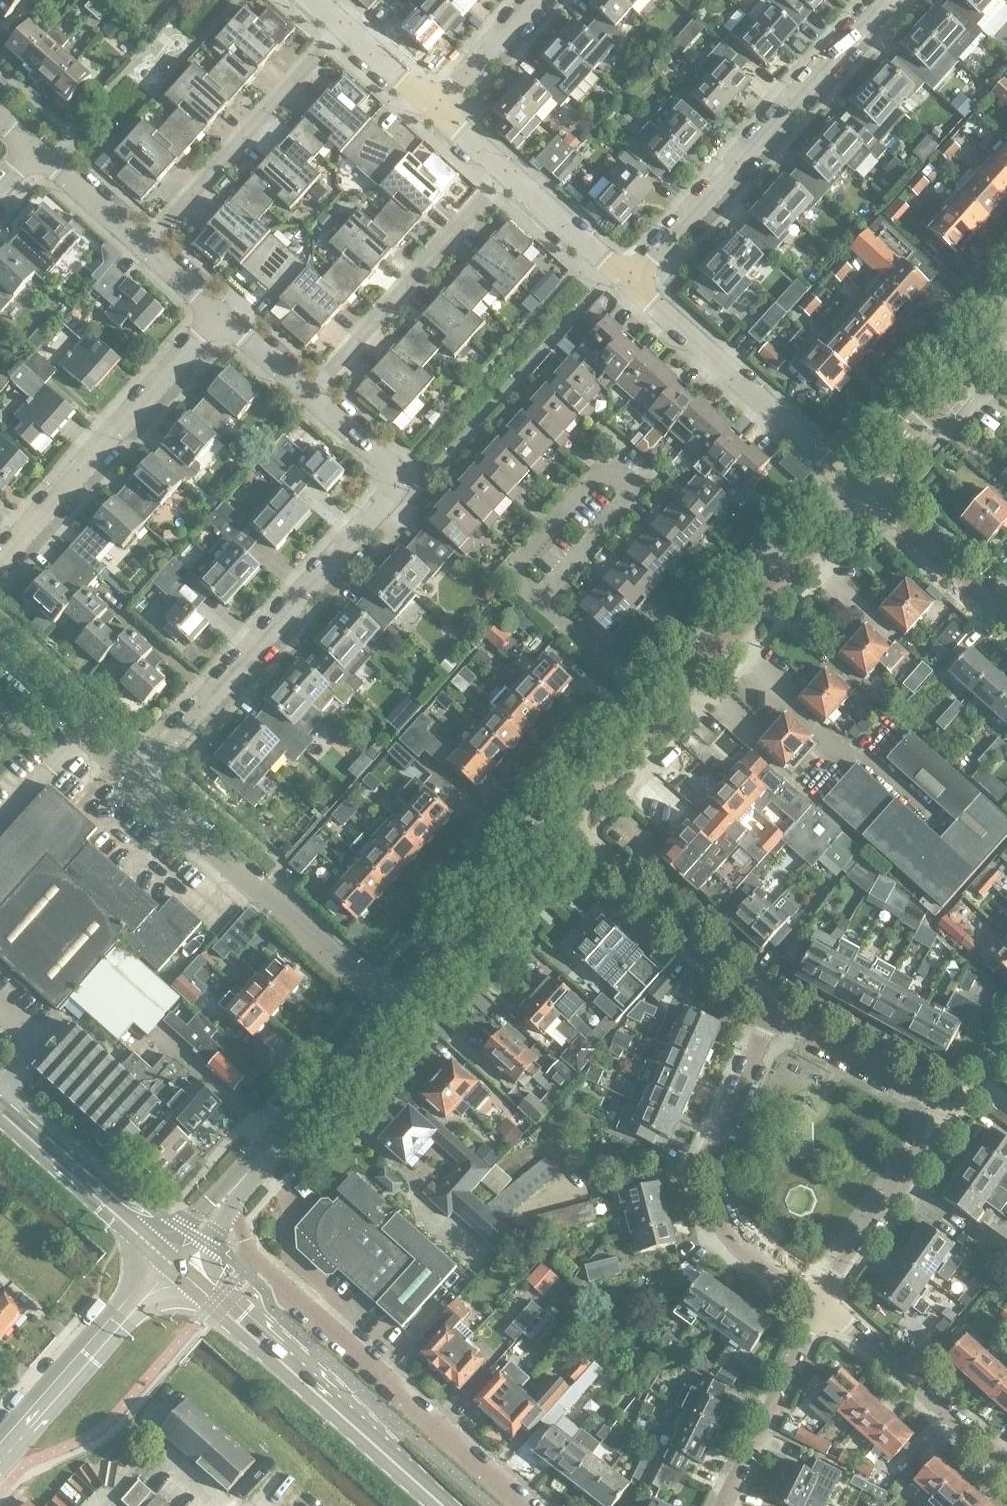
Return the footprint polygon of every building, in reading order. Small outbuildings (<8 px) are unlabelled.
[(6,20),(16,9),(24,15),(38,0),(0,0),(0,14),(6,20)] [(92,15),(100,6),(93,0),(85,8),(92,15)] [(359,2),(368,10),(377,0),(361,0),(359,2)] [(419,13),(445,36),(461,19),(449,8),(456,0),(430,0),(419,13)] [(621,0),(594,0),(589,5),(593,9),(586,17),(617,45),(625,37),(615,29),(632,10),(621,0)] [(632,10),(641,0),(621,0),(632,10)] [(781,0),(765,0),(772,7),(757,24),(747,16),(746,17),(782,49),(799,31),(787,20),(794,12),(781,0)] [(794,12),(802,3),(814,14),(826,0),(781,0),(794,12)] [(1002,0),(959,0),(953,6),(977,28),(977,27),(982,32),(1006,4),(1006,5),(1006,4),(1002,0)] [(100,6),(92,15),(100,21),(107,13),(100,6)] [(977,28),(953,6),(945,16),(937,8),(920,27),(948,53),(964,35),(968,38),(977,28)] [(246,8),(231,25),(269,59),(295,29),(294,28),(293,29),(270,8),(259,20),(247,10),(248,9),(246,8)] [(382,23),(387,17),(382,12),(377,18),(382,23)] [(428,56),(445,36),(419,13),(401,32),(428,56)] [(7,48),(19,58),(42,32),(30,22),(28,24),(21,17),(7,32),(15,39),(7,48)] [(574,23),(558,40),(584,64),(593,72),(617,45),(586,17),(577,26),(574,23)] [(782,49),(746,17),(730,35),(722,44),(746,66),(754,57),(766,67),(782,49)] [(269,59),(231,25),(216,42),(217,43),(218,42),(230,52),(219,65),(244,87),(269,59)] [(948,53),(920,27),(902,46),(911,54),(902,63),(926,84),(935,74),(931,71),(948,53)] [(42,32),(19,58),(33,71),(29,76),(34,80),(61,49),(42,32)] [(558,40),(541,59),(553,69),(545,77),(569,98),(577,90),(575,88),(589,71),(582,66),(584,64),(558,40)] [(738,74),(746,66),(722,44),(698,71),(708,80),(734,103),(751,85),(738,74)] [(61,49),(34,80),(39,85),(43,80),(57,92),(80,66),(61,49)] [(926,84),(902,63),(894,72),(886,64),(869,83),(897,109),(913,91),(917,94),(926,84)] [(244,87),(219,65),(208,76),(197,66),(197,65),(196,64),(181,81),(218,115),(244,87)] [(80,66),(57,92),(69,103),(77,94),(85,101),(98,86),(90,79),(92,77),(80,66)] [(345,74),(318,104),(356,138),(371,121),(359,110),(370,97),(346,76),(347,75),(345,74)] [(526,76),(510,94),(536,118),(552,100),(561,108),(569,98),(545,77),(537,86),(526,76)] [(683,89),(674,98),(698,119),(706,110),(718,121),(734,103),(708,80),(692,97),(683,89)] [(992,93),(1006,107),(1006,82),(1004,80),(992,93)] [(218,115),(181,81),(165,98),(167,99),(179,109),(168,121),(193,143),(218,115)] [(897,109),(869,83),(852,102),(860,110),(852,119),(887,151),(888,151),(881,145),(906,116),(897,109)] [(536,118),(510,94),(493,113),(504,123),(496,132),(511,146),(536,118)] [(691,127),(698,119),(674,98),(650,125),(686,157),(703,138),(691,127)] [(356,138),(318,104),(293,132),(318,154),(329,141),(342,153),(356,138)] [(985,122),(975,112),(968,120),(979,129),(985,122)] [(887,151),(852,119),(844,128),(835,121),(818,140),(847,165),(846,166),(853,172),(869,154),(878,161),(887,151)] [(193,143),(168,121),(158,133),(146,122),(147,122),(146,120),(130,138),(168,171),(193,143)] [(371,121),(356,138),(342,153),(382,189),(396,174),(411,157),(371,121)] [(670,174),(686,157),(650,125),(626,152),(650,173),(658,164),(670,174)] [(318,154),(293,132),(268,160),(306,194),(320,178),(307,167),(318,154)] [(1006,139),(1005,140),(1000,136),(985,152),(996,161),(995,162),(1006,173),(1006,141),(1006,139)] [(168,171),(130,138),(115,155),(116,156),(117,155),(128,165),(117,178),(141,199),(140,200),(141,201),(168,171)] [(847,165),(818,140),(801,159),(809,166),(801,175),(825,196),(834,186),(830,183),(846,166),(847,165)] [(961,149),(951,140),(944,147),(954,156),(961,149)] [(562,185),(584,161),(565,144),(543,168),(562,185)] [(954,156),(944,147),(939,153),(949,163),(954,156)] [(650,173),(626,152),(619,160),(628,168),(611,186),(638,210),(655,191),(643,181),(650,173)] [(423,167),(411,157),(396,174),(433,206),(459,176),(458,175),(457,176),(434,155),(423,167)] [(306,194),(268,160),(243,188),(268,211),(278,199),(291,210),(306,194)] [(980,179),(971,171),(970,171),(1005,202),(1006,200),(1006,173),(995,162),(980,179)] [(932,183),(940,174),(930,165),(922,174),(932,183)] [(1005,202),(970,171),(955,188),(965,196),(964,197),(989,220),(1005,202)] [(433,206),(396,174),(382,189),(395,201),(384,213),(408,234),(433,206)] [(919,174),(915,179),(907,188),(918,198),(930,184),(919,174)] [(825,196),(801,175),(793,184),(785,177),(768,196),(796,221),(812,203),(816,206),(825,196)] [(622,228),(638,210),(611,186),(595,204),(622,228)] [(268,211),(243,188),(218,216),(256,250),(270,235),(257,223),(268,211)] [(989,220),(964,197),(956,191),(940,208),(973,238),(989,220)] [(796,221),(768,196),(751,215),(759,222),(751,231),(774,253),(783,243),(780,239),(796,221)] [(973,238),(940,208),(938,206),(922,225),(956,256),(973,238)] [(45,208),(7,250),(24,265),(41,246),(54,258),(75,235),(45,208)] [(360,214),(346,230),(382,262),(408,234),(384,213),(373,225),(360,214)] [(256,250),(218,216),(191,246),(192,247),(193,246),(217,267),(228,255),(241,267),(256,250)] [(928,287),(941,273),(919,254),(881,219),(852,251),(861,260),(883,280),(912,305),(928,287)] [(510,221),(483,251),(521,285),(536,268),(535,266),(534,267),(523,257),(534,244),(510,223),(511,222),(510,221)] [(382,262),(346,230),(332,245),(344,257),(333,269),(357,290),(382,262)] [(774,253),(751,231),(743,240),(734,233),(717,252),(745,277),(762,259),(765,262),(774,253)] [(270,235),(256,250),(241,267),(281,302),(295,286),(310,270),(270,235)] [(109,243),(102,251),(110,258),(97,273),(102,277),(122,254),(109,243)] [(7,250),(0,257),(0,291),(3,288),(15,300),(37,276),(24,265),(7,250)] [(521,285),(483,251),(458,279),(483,301),(493,289),(505,300),(504,301),(505,302),(521,285)] [(852,251),(843,261),(842,261),(836,268),(846,278),(853,270),(852,269),(855,266),(855,267),(861,260),(852,251)] [(745,277),(717,252),(700,271),(708,278),(700,288),(723,309),(733,299),(729,296),(745,277)] [(145,336),(166,313),(115,268),(94,291),(115,310),(108,318),(123,331),(130,323),(145,336)] [(846,278),(836,268),(830,275),(841,284),(846,278)] [(322,282),(310,270),(295,286),(332,319),(357,290),(333,269),(322,282)] [(838,301),(845,293),(828,278),(821,285),(838,301)] [(472,313),(483,301),(458,279),(433,307),(470,341),(486,324),(484,323),(484,324),(472,313)] [(912,305),(883,280),(867,297),(896,323),(912,305)] [(332,319),(295,286),(281,302),(292,313),(281,325),(305,346),(304,347),(305,348),(332,319)] [(543,301),(550,293),(545,287),(537,296),(543,301)] [(603,322),(620,301),(609,293),(592,313),(603,322)] [(896,323),(867,297),(863,293),(847,311),(881,340),(896,323)] [(822,304),(812,295),(805,303),(815,312),(822,304)] [(531,314),(539,305),(533,300),(525,308),(531,314)] [(815,312),(805,303),(799,309),(810,318),(815,312)] [(751,334),(760,342),(761,344),(787,315),(777,306),(751,334)] [(470,341),(433,307),(407,335),(432,358),(443,346),(454,356),(454,357),(455,358),(470,341)] [(865,358),(881,340),(847,311),(832,328),(865,358)] [(62,323),(83,342),(60,367),(75,381),(80,376),(95,389),(120,361),(69,316),(62,323)] [(579,351),(589,360),(606,375),(636,343),(609,318),(579,351)] [(849,375),(865,358),(832,328),(817,345),(813,341),(812,342),(849,375)] [(432,358),(407,335),(382,363),(420,397),(435,380),(434,379),(433,380),(422,370),(432,358)] [(833,394),(849,375),(812,342),(795,360),(833,394)] [(636,343),(606,375),(615,383),(633,400),(663,367),(636,343)] [(759,355),(777,372),(787,362),(768,345),(759,355)] [(37,354),(25,367),(13,380),(12,381),(32,400),(16,418),(30,431),(35,426),(50,440),(75,412),(45,385),(58,372),(37,354)] [(572,359),(547,387),(586,422),(595,412),(588,406),(604,388),(608,392),(615,383),(606,375),(589,360),(582,369),(572,359)] [(420,397),(382,363),(355,393),(357,394),(358,393),(381,414),(393,402),(404,413),(403,414),(405,415),(420,397)] [(663,367),(633,400),(649,414),(643,420),(654,430),(689,391),(663,367)] [(12,381),(13,380),(0,368),(0,395),(12,381)] [(230,370),(190,415),(217,439),(217,438),(220,441),(229,431),(224,427),(234,415),(240,420),(260,397),(230,370)] [(586,422),(547,387),(523,413),(562,449),(563,448),(587,469),(595,460),(565,432),(579,416),(586,422)] [(689,391),(654,430),(664,439),(670,433),(686,448),(716,415),(689,391)] [(439,414),(446,406),(440,400),(433,409),(439,414)] [(432,424),(440,416),(434,411),(426,419),(432,424)] [(562,449),(523,413),(499,440),(538,475),(547,465),(541,459),(555,443),(562,449)] [(190,415),(152,457),(181,484),(191,473),(184,466),(189,461),(193,465),(196,462),(217,439),(190,415)] [(716,415),(686,448),(703,463),(695,472),(699,475),(705,481),(743,439),(716,415)] [(29,462),(0,435),(0,494),(29,462)] [(329,496),(347,475),(322,452),(321,453),(313,446),(305,455),(286,438),(260,467),(280,486),(297,467),(329,496)] [(743,439),(705,481),(723,496),(730,487),(740,496),(770,463),(743,439)] [(538,475),(499,440),(475,467),(514,502),(524,492),(517,486),(531,471),(537,476),(538,475)] [(115,499),(114,500),(144,527),(145,525),(144,525),(152,516),(148,513),(157,502),(162,506),(181,484),(152,457),(132,480),(134,481),(117,500),(115,499)] [(514,502),(475,467),(451,493),(491,529),(500,519),(493,513),(508,497),(514,503),(514,502)] [(677,487),(668,497),(708,532),(732,505),(723,496),(705,481),(699,475),(683,493),(677,487)] [(287,490),(270,509),(295,533),(313,513),(287,490)] [(976,507),(1001,529),(1006,522),(1006,507),(989,491),(976,507)] [(491,529),(451,493),(426,520),(466,556),(475,546),(469,540),(483,525),(490,530),(491,529)] [(653,514),(645,524),(684,559),(708,532),(668,497),(668,498),(674,503),(659,519),(653,514)] [(114,500),(70,548),(100,575),(133,605),(139,598),(96,560),(114,540),(124,549),(144,527),(114,500)] [(230,541),(247,522),(225,502),(207,522),(230,541)] [(1001,529),(976,507),(962,522),(987,545),(1001,529)] [(295,533),(270,509),(252,528),(278,552),(295,533)] [(629,540),(620,550),(660,586),(684,559),(645,524),(644,525),(650,530),(635,546),(629,540)] [(402,549),(385,567),(414,593),(430,575),(433,578),(456,553),(431,531),(409,556),(402,549)] [(237,545),(219,565),(244,588),(262,568),(237,545)] [(100,575),(70,548),(26,597),(56,624),(66,613),(86,591),(100,575)] [(605,567),(596,576),(636,612),(660,586),(620,550),(619,551),(626,557),(611,573),(605,567)] [(210,624),(178,596),(195,577),(174,559),(152,583),(173,601),(159,616),(192,645),(210,624)] [(244,588),(219,565),(201,584),(226,607),(244,588)] [(414,593),(385,567),(368,587),(376,594),(368,603),(392,625),(401,615),(397,612),(414,593)] [(611,639),(636,612),(596,576),(595,578),(602,584),(588,600),(581,594),(572,604),(611,639)] [(909,581),(894,596),(920,619),(934,604),(909,581)] [(109,611),(86,591),(66,613),(88,632),(78,643),(79,644),(109,611)] [(920,619),(894,596),(880,612),(905,635),(920,619)] [(351,605),(334,624),(363,650),(379,632),(383,636),(392,625),(368,603),(360,613),(351,605)] [(109,611),(79,644),(101,664),(111,653),(131,631),(130,630),(120,641),(106,628),(116,617),(109,611)] [(938,640),(951,653),(949,655),(950,655),(955,650),(955,649),(967,635),(954,623),(938,640)] [(371,657),(363,650),(334,624),(317,643),(325,650),(317,660),(355,694),(364,684),(354,676),(371,657)] [(868,626),(854,641),(879,664),(891,675),(910,655),(896,643),(892,648),(868,626)] [(153,650),(131,631),(111,653),(133,672),(123,684),(153,650)] [(496,633),(489,642),(501,653),(508,644),(496,633)] [(916,655),(934,672),(933,672),(934,673),(950,655),(949,655),(931,639),(916,655)] [(879,664),(854,641),(840,657),(865,680),(879,664)] [(970,648),(963,657),(955,650),(950,655),(934,673),(943,681),(944,680),(965,698),(992,668),(970,648)] [(153,650),(123,684),(146,704),(166,682),(151,669),(160,658),(153,651),(154,651),(153,650)] [(493,662),(481,651),(473,659),(485,670),(493,662)] [(545,659),(537,668),(522,655),(514,664),(519,669),(555,700),(571,683),(545,659)] [(355,694),(317,660),(309,669),(301,662),(284,681),(312,706),(321,714),(334,699),(344,707),(355,694)] [(477,679),(465,668),(459,676),(470,686),(477,679)] [(965,698),(965,699),(972,692),(992,711),(1006,694),(1006,681),(992,668),(965,698)] [(539,718),(555,700),(519,669),(504,686),(513,694),(539,718)] [(827,670),(813,685),(839,708),(853,693),(827,670)] [(470,686),(459,676),(451,684),(463,695),(470,686)] [(312,706),(284,681),(267,700),(275,707),(267,717),(306,752),(315,741),(296,724),(312,706)] [(839,708),(813,685),(799,700),(825,724),(839,708)] [(490,705),(491,706),(498,711),(524,735),(539,718),(513,694),(513,695),(505,688),(490,705)] [(435,701),(436,701),(448,711),(455,703),(443,693),(435,701)] [(992,711),(1006,724),(1006,694),(992,711)] [(944,731),(965,709),(957,702),(936,724),(944,731)] [(498,711),(491,706),(487,711),(493,717),(483,728),(509,752),(524,735),(498,711)] [(897,721),(907,711),(903,707),(893,718),(897,721)] [(416,723),(417,723),(401,741),(420,758),(426,751),(436,740),(426,732),(433,725),(436,721),(426,712),(423,716),(423,715),(416,723)] [(865,733),(872,725),(858,712),(850,720),(865,733)] [(787,714),(773,730),(805,759),(814,748),(808,742),(812,738),(787,714)] [(306,752),(267,717),(258,726),(250,719),(233,738),(271,771),(284,756),(294,765),(306,752)] [(483,728),(467,746),(493,769),(509,752),(483,728)] [(805,759),(773,730),(759,745),(784,768),(795,757),(801,762),(805,759)] [(911,733),(887,760),(956,823),(941,840),(976,871),(1006,837),(1006,819),(911,733)] [(271,771),(233,738),(217,756),(225,763),(215,774),(254,809),(267,795),(258,786),(271,771)] [(1003,743),(999,739),(965,776),(969,780),(982,766),(986,769),(1006,746),(1006,745),(1006,738),(1003,743)] [(456,758),(436,740),(426,751),(444,768),(445,770),(451,763),(456,758)] [(397,744),(387,755),(407,772),(416,762),(397,744)] [(467,746),(456,758),(451,763),(477,787),(493,769),(467,746)] [(787,784),(752,753),(739,767),(769,794),(754,810),(773,827),(758,844),(753,840),(757,836),(751,831),(748,835),(744,832),(734,843),(759,865),(812,807),(787,784)] [(857,764),(824,801),(851,825),(927,894),(919,903),(935,917),(976,871),(941,840),(857,764)] [(370,774),(382,785),(388,778),(376,767),(370,774)] [(769,794),(739,767),(725,783),(754,810),(769,794)] [(977,785),(987,774),(980,768),(970,779),(977,785)] [(370,774),(362,783),(374,793),(382,785),(370,774)] [(695,789),(686,782),(679,790),(687,797),(695,789)] [(754,810),(725,783),(710,800),(739,826),(754,810)] [(49,787),(0,843),(0,960),(56,1009),(120,938),(158,973),(202,925),(174,899),(164,911),(87,842),(98,830),(49,787)] [(426,793),(410,811),(436,834),(452,816),(426,793)] [(358,812),(346,801),(339,809),(350,820),(358,812)] [(812,807),(759,865),(764,870),(786,845),(812,869),(824,856),(845,876),(864,854),(843,834),(812,807)] [(350,820),(339,809),(332,817),(344,828),(350,820)] [(436,834),(410,811),(400,822),(392,815),(387,821),(420,851),(436,834)] [(759,865),(734,843),(724,834),(723,834),(702,815),(691,827),(688,824),(673,840),(703,867),(733,894),(759,865)] [(404,868),(420,851),(387,821),(371,838),(379,845),(404,868)] [(308,844),(319,855),(327,847),(315,836),(308,844)] [(703,867),(673,840),(658,857),(688,883),(703,867)] [(308,844),(289,866),(301,876),(319,855),(308,844)] [(379,845),(363,862),(389,886),(404,868),(379,845)] [(363,862),(348,879),(342,874),(373,903),(389,886),(363,862)] [(759,865),(733,894),(725,904),(736,915),(730,921),(746,936),(770,909),(763,902),(767,898),(760,892),(764,887),(756,879),(764,870),(759,865)] [(994,869),(985,880),(992,887),(1002,877),(994,869)] [(373,903),(342,874),(334,883),(340,888),(331,897),(357,921),(373,903)] [(985,880),(975,891),(983,898),(992,887),(985,880)] [(770,909),(746,936),(762,950),(769,943),(775,948),(790,931),(784,926),(790,919),(781,911),(778,915),(770,909)] [(857,911),(850,923),(851,923),(844,935),(852,939),(865,915),(857,911)] [(968,936),(953,923),(946,917),(938,926),(945,932),(960,945),(961,944),(971,954),(978,946),(968,937),(968,936)] [(843,919),(837,930),(844,935),(851,923),(850,923),(843,919)] [(602,920),(588,936),(647,990),(662,973),(632,946),(602,920)] [(933,946),(940,932),(922,923),(915,937),(933,946)] [(816,987),(835,951),(840,942),(821,932),(797,977),(816,987)] [(231,952),(238,945),(227,934),(220,942),(231,952)] [(1006,934),(1000,941),(1004,945),(992,959),(1000,966),(1000,965),(1006,971),(1006,934)] [(647,990),(588,936),(573,952),(619,994),(612,1002),(605,996),(595,1006),(614,1023),(616,1024),(647,990)] [(231,952),(220,942),(213,950),(225,960),(231,952)] [(888,959),(895,947),(887,943),(880,954),(888,959)] [(119,1043),(120,1042),(134,1025),(148,1037),(166,1017),(165,1016),(181,998),(120,944),(70,999),(119,1043)] [(835,951),(816,987),(834,997),(851,965),(843,961),(845,957),(835,951)] [(264,954),(250,970),(284,1001),(300,983),(287,971),(290,968),(278,958),(276,961),(269,954),(264,954)] [(851,965),(834,997),(852,1007),(874,966),(856,957),(851,965)] [(916,974),(922,962),(915,958),(909,970),(916,974)] [(925,979),(931,967),(922,962),(916,974),(925,979)] [(874,966),(852,1007),(870,1017),(888,985),(879,981),(881,977),(872,972),(875,967),(874,966)] [(259,978),(244,995),(269,1018),(284,1001),(250,970),(259,978)] [(648,992),(659,1003),(675,985),(664,974),(648,992)] [(195,1002),(204,992),(185,975),(175,985),(195,1002)] [(584,1006),(551,977),(535,994),(561,1018),(575,1030),(582,1023),(574,1016),(584,1006)] [(953,995),(960,982),(953,978),(946,991),(953,995)] [(965,1001),(972,989),(960,982),(953,995),(965,1001)] [(888,985),(870,1017),(889,1027),(908,991),(898,986),(896,990),(888,985)] [(269,1018),(244,995),(235,987),(219,1004),(253,1035),(269,1018)] [(908,991),(889,1027),(907,1037),(924,1005),(916,1000),(918,997),(908,991)] [(561,1018),(535,994),(519,1012),(545,1036),(553,1027),(573,1045),(560,1059),(579,1075),(599,1052),(597,1050),(590,1044),(575,1030),(561,1018)] [(660,1012),(641,1004),(637,1012),(657,1020),(660,1012)] [(924,1005),(907,1037),(925,1047),(944,1011),(935,1006),(933,1010),(924,1005)] [(683,1018),(679,1017),(668,1012),(663,1023),(711,1044),(720,1024),(687,1009),(683,1018)] [(636,1011),(627,1023),(636,1029),(645,1017),(636,1011)] [(944,1011),(925,1047),(944,1057),(961,1025),(952,1020),(954,1016),(944,1011)] [(219,1031),(200,1015),(181,1037),(200,1054),(198,1055),(211,1066),(208,1069),(234,1092),(246,1078),(221,1056),(224,1052),(211,1040),(219,1031)] [(703,1062),(711,1044),(663,1023),(655,1042),(670,1048),(703,1062)] [(189,1142),(187,1140),(116,1075),(67,1030),(34,1067),(111,1137),(112,1145),(115,1148),(124,1148),(167,1188),(183,1170),(172,1160),(189,1142)] [(505,1031),(494,1043),(533,1080),(541,1071),(534,1064),(537,1061),(505,1031)] [(602,1031),(590,1044),(597,1050),(608,1037),(602,1031)] [(634,1039),(618,1031),(611,1044),(627,1052),(634,1039)] [(533,1080),(494,1043),(483,1055),(515,1085),(518,1082),(525,1088),(533,1080)] [(613,1045),(608,1053),(619,1059),(624,1051),(613,1045)] [(703,1062),(670,1048),(666,1057),(662,1055),(658,1065),(694,1081),(703,1062)] [(135,1054),(134,1055),(116,1075),(187,1140),(220,1104),(167,1056),(153,1071),(135,1054)] [(443,1071),(437,1078),(470,1108),(479,1098),(471,1091),(478,1083),(453,1060),(451,1062),(447,1063),(443,1066),(443,1071)] [(577,1079),(559,1063),(558,1063),(547,1076),(551,1079),(545,1086),(558,1098),(565,1091),(577,1079)] [(597,1085),(605,1070),(592,1064),(585,1079),(597,1085)] [(694,1081),(658,1065),(653,1076),(657,1078),(653,1086),(686,1100),(694,1081)] [(470,1108),(437,1078),(430,1086),(426,1086),(423,1090),(422,1094),(421,1096),(446,1119),(455,1109),(463,1116),(470,1108)] [(678,1119),(686,1100),(653,1086),(638,1080),(630,1098),(641,1103),(678,1119)] [(558,1102),(552,1097),(549,1094),(541,1103),(532,1094),(518,1109),(536,1126),(558,1102)] [(640,1104),(629,1100),(617,1128),(653,1144),(658,1134),(669,1139),(678,1119),(641,1103),(640,1104)] [(427,1112),(421,1118),(411,1109),(395,1127),(420,1150),(430,1138),(459,1165),(428,1200),(449,1218),(454,1213),(499,1254),(517,1234),(501,1220),(497,1216),(472,1193),(492,1170),(427,1112)] [(525,1135),(510,1122),(501,1132),(515,1146),(525,1135)] [(420,1150),(395,1127),(378,1145),(403,1168),(420,1150)] [(980,1147),(1006,1167),(1006,1140),(992,1130),(980,1147)] [(980,1147),(968,1164),(1004,1190),(1006,1186),(1006,1182),(1006,1181),(1006,1179),(1006,1178),(1003,1176),(1006,1171),(1006,1167),(980,1147)] [(546,1158),(539,1164),(552,1179),(559,1174),(546,1158)] [(539,1164),(532,1170),(544,1185),(552,1179),(539,1164)] [(968,1164),(956,1181),(985,1202),(1000,1213),(1006,1203),(1006,1192),(1004,1190),(968,1164)] [(496,1166),(482,1182),(490,1189),(504,1174),(496,1166)] [(532,1170),(524,1176),(537,1191),(544,1185),(532,1170)] [(504,1174),(490,1189),(498,1197),(512,1181),(504,1174)] [(524,1176),(517,1181),(530,1197),(537,1191),(524,1176)] [(333,1206),(330,1203),(326,1203),(301,1231),(302,1248),(329,1272),(334,1272),(337,1269),(402,1328),(457,1267),(357,1178),(355,1180),(351,1178),(348,1187),(342,1195),(343,1195),(333,1206)] [(517,1181),(510,1187),(523,1203),(530,1197),(517,1181)] [(985,1202),(956,1181),(943,1199),(977,1223),(984,1213),(979,1210),(985,1202)] [(619,1193),(619,1194),(622,1205),(628,1204),(630,1212),(665,1204),(660,1183),(619,1193)] [(510,1187),(503,1193),(516,1209),(523,1203),(510,1187)] [(516,1209),(503,1193),(488,1205),(497,1216),(501,1220),(515,1209),(516,1209)] [(597,1221),(592,1202),(534,1217),(540,1236),(597,1221)] [(630,1212),(626,1213),(629,1225),(633,1224),(635,1233),(670,1224),(665,1204),(630,1212)] [(1004,1259),(1006,1255),(1006,1240),(982,1223),(973,1237),(1004,1259)] [(670,1224),(635,1233),(638,1242),(633,1244),(635,1255),(675,1244),(670,1224)] [(924,1225),(911,1242),(944,1266),(950,1257),(947,1254),(953,1245),(924,1225)] [(944,1266),(911,1242),(899,1259),(928,1280),(934,1272),(948,1283),(955,1273),(944,1266)] [(589,1283),(622,1275),(617,1258),(585,1266),(589,1283)] [(928,1280),(899,1259),(887,1276),(920,1299),(926,1291),(922,1288),(928,1280)] [(676,1273),(694,1286),(673,1315),(691,1327),(720,1287),(686,1262),(676,1273)] [(545,1294),(561,1276),(553,1268),(537,1286),(545,1294)] [(923,1315),(930,1306),(920,1299),(887,1276),(875,1293),(896,1308),(895,1313),(899,1316),(904,1314),(910,1306),(923,1315)] [(979,1292),(985,1285),(976,1277),(970,1283),(979,1292)] [(720,1287),(691,1327),(692,1328),(697,1321),(705,1327),(708,1323),(716,1328),(737,1300),(720,1287)] [(15,1326),(29,1311),(5,1290),(0,1295),(0,1313),(15,1326)] [(543,1311),(542,1313),(541,1312),(551,1302),(542,1293),(513,1326),(523,1334),(535,1345),(556,1322),(543,1311)] [(960,1304),(966,1309),(973,1301),(966,1296),(960,1304)] [(466,1343),(453,1332),(471,1312),(457,1300),(438,1320),(446,1326),(421,1354),(428,1360),(427,1361),(429,1362),(429,1366),(434,1371),(438,1371),(440,1372),(466,1343)] [(737,1300),(716,1328),(724,1334),(721,1338),(730,1344),(753,1312),(737,1300)] [(941,1315),(951,1323),(958,1316),(947,1308),(941,1315)] [(753,1312),(730,1344),(731,1345),(715,1366),(707,1361),(700,1370),(732,1387),(740,1375),(724,1367),(732,1356),(735,1357),(742,1348),(750,1353),(754,1356),(761,1346),(757,1343),(771,1325),(753,1312)] [(0,1313),(0,1341),(1,1341),(15,1326),(0,1313)] [(944,1333),(951,1325),(945,1320),(938,1327),(944,1333)] [(673,1352),(680,1343),(667,1333),(661,1343),(673,1352)] [(946,1358),(967,1377),(986,1356),(965,1336),(959,1342),(959,1343),(946,1358)] [(681,1342),(680,1343),(673,1352),(680,1358),(688,1348),(681,1342)] [(466,1343),(440,1372),(441,1373),(441,1377),(447,1382),(451,1382),(452,1383),(453,1382),(460,1389),(485,1361),(466,1343)] [(986,1356),(967,1377),(988,1396),(1006,1374),(986,1356)] [(541,1422),(551,1430),(534,1452),(553,1467),(572,1442),(580,1431),(564,1417),(604,1372),(595,1363),(541,1422)] [(820,1395),(821,1396),(817,1399),(825,1406),(828,1402),(838,1411),(860,1388),(842,1371),(820,1395)] [(492,1419),(494,1420),(519,1391),(500,1374),(475,1402),(482,1408),(481,1409),(482,1410),(482,1414),(488,1419),(492,1419)] [(726,1388),(698,1374),(691,1389),(685,1386),(675,1405),(686,1411),(718,1426),(728,1407),(719,1403),(726,1388)] [(988,1396),(1006,1413),(1006,1375),(1006,1374),(988,1396)] [(519,1391),(494,1420),(495,1421),(495,1425),(501,1430),(505,1430),(506,1431),(506,1430),(514,1437),(521,1428),(528,1435),(570,1389),(555,1375),(531,1402),(519,1391)] [(877,1404),(860,1388),(838,1411),(855,1427),(877,1404)] [(187,1400),(159,1431),(228,1492),(255,1461),(187,1400)] [(647,1416),(653,1404),(645,1400),(639,1412),(647,1416)] [(877,1404),(855,1427),(873,1443),(895,1420),(877,1404)] [(718,1426),(686,1411),(682,1419),(678,1417),(673,1427),(709,1445),(718,1426)] [(913,1437),(895,1420),(873,1443),(891,1460),(913,1437)] [(603,1441),(611,1431),(605,1426),(597,1437),(603,1441)] [(709,1445),(673,1427),(668,1437),(672,1439),(661,1462),(683,1474),(690,1460),(699,1464),(709,1445)] [(800,1428),(794,1440),(810,1448),(816,1437),(800,1428)] [(610,1447),(618,1436),(611,1431),(603,1441),(610,1447)] [(816,1437),(810,1448),(826,1456),(832,1445),(816,1437)] [(553,1467),(572,1482),(591,1456),(572,1442),(553,1467)] [(844,1451),(838,1462),(848,1468),(846,1472),(852,1475),(860,1459),(844,1451)] [(572,1482),(591,1497),(610,1472),(591,1456),(572,1482)] [(644,1456),(633,1479),(644,1484),(644,1483),(655,1462),(644,1456)] [(936,1458),(926,1469),(914,1459),(899,1475),(919,1493),(923,1489),(933,1498),(954,1474),(936,1458)] [(860,1459),(852,1475),(854,1476),(856,1472),(870,1479),(876,1467),(860,1459)] [(788,1461),(779,1480),(815,1498),(820,1488),(816,1486),(820,1476),(788,1461)] [(655,1462),(644,1483),(661,1491),(671,1470),(655,1462)] [(610,1472),(591,1497),(603,1505),(614,1505),(629,1486),(610,1472)] [(933,1498),(941,1505),(958,1505),(972,1490),(954,1474),(933,1498)] [(888,1493),(854,1476),(850,1485),(884,1502),(888,1493)] [(140,1480),(122,1500),(129,1505),(169,1505),(140,1480)] [(779,1480),(769,1499),(783,1505),(806,1505),(812,1505),(815,1498),(779,1480)] [(958,1505),(989,1505),(972,1490),(958,1505)]
